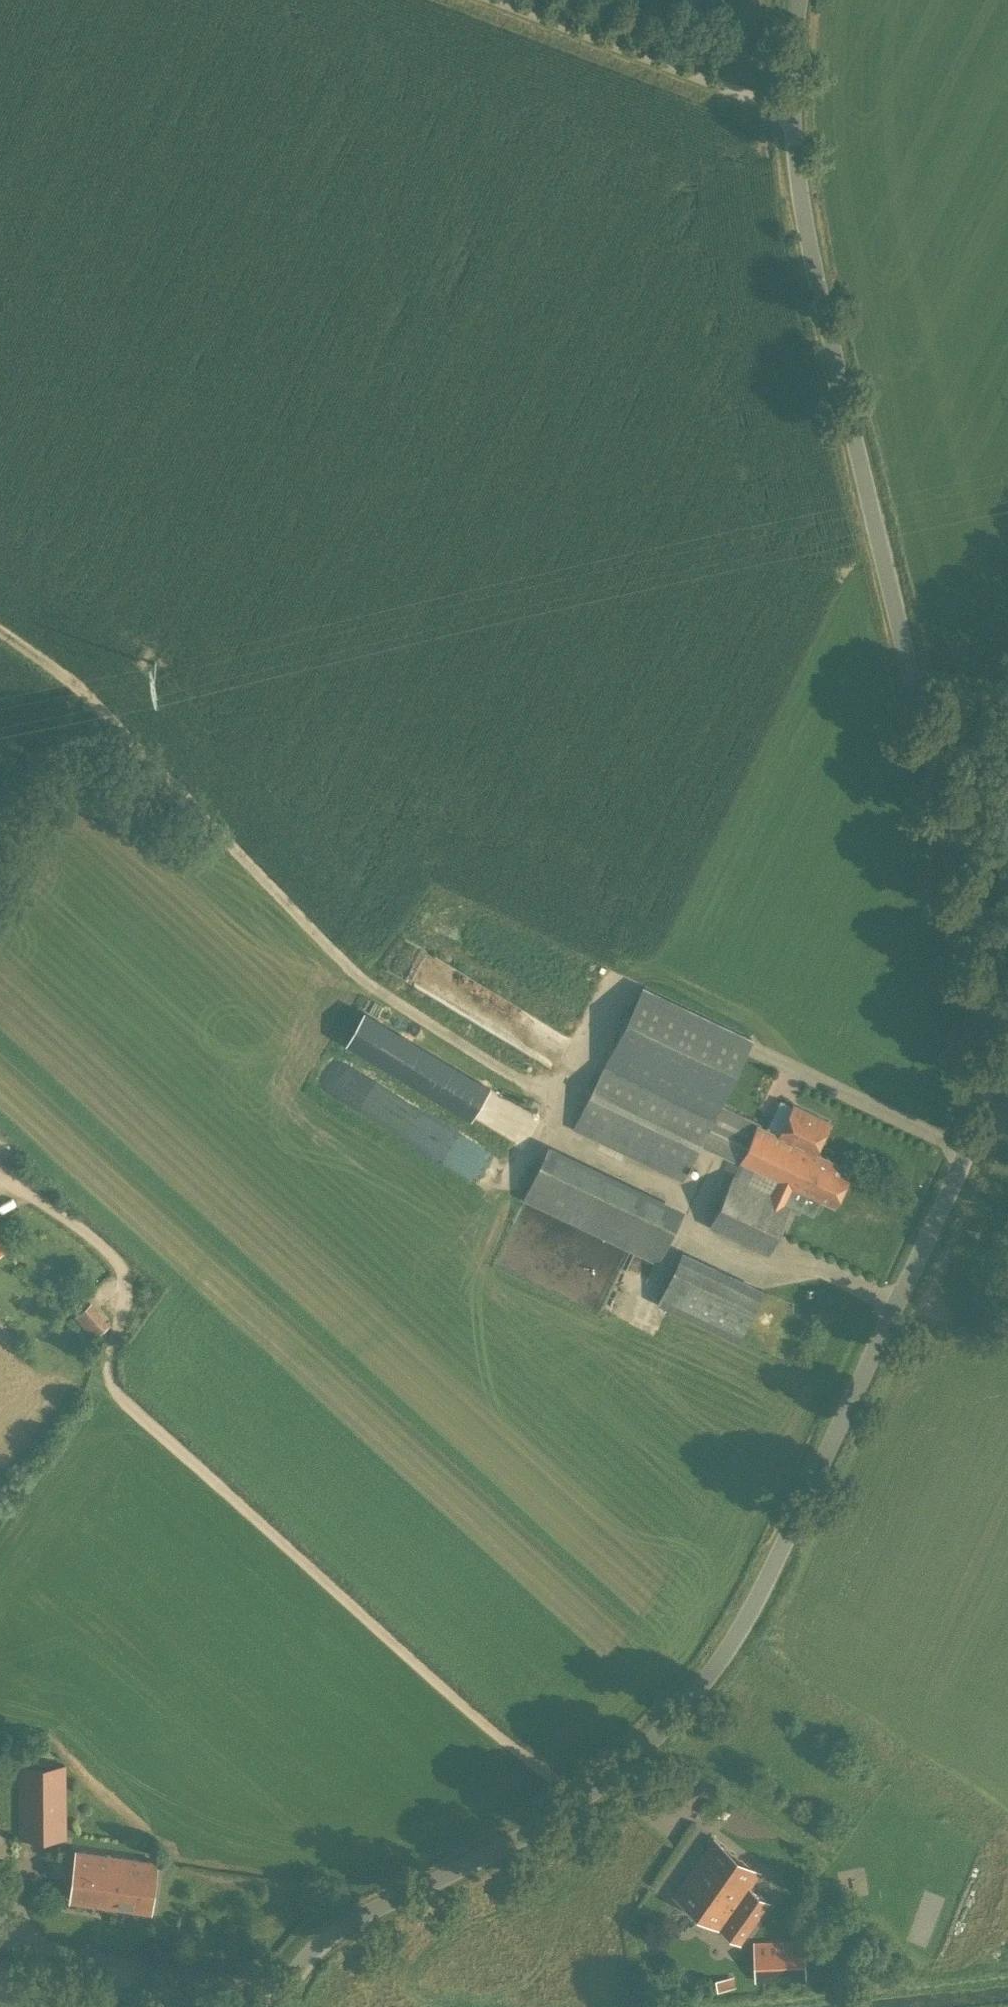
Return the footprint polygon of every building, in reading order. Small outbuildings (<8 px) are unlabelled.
[(758,1124),(720,1106),(721,1104),(745,1054),(752,1039),(753,1037),(643,983),(641,987),(610,1052),(573,1127),(683,1180),(702,1142),(740,1160),(778,1178),(771,1193),(734,1175),(710,1224),(768,1252),(777,1234),(792,1203),(786,1201),(794,1185),(835,1204),(852,1169),(817,1152),(820,1145),(832,1120),(793,1102),(778,1134),(758,1124)] [(367,1009),(348,1043),(477,1114),(496,1081),(367,1009)] [(431,1148),(442,1129),(375,1088),(364,1107),(431,1148)] [(549,1143),(523,1198),(658,1264),(685,1208),(549,1143)] [(9,1247),(0,1231),(0,1252),(9,1247)] [(762,1289),(682,1251),(658,1302),(738,1339),(762,1289)] [(96,1299),(77,1313),(95,1336),(113,1322),(96,1299)] [(66,1765),(19,1765),(20,1838),(66,1837),(66,1765)] [(673,1894),(740,1941),(769,1900),(749,1886),(760,1870),(713,1837),(673,1894)] [(77,1850),(70,1900),(152,1911),(159,1861),(77,1850)] [(754,1941),(756,1981),(806,1978),(804,1938),(754,1941)]
